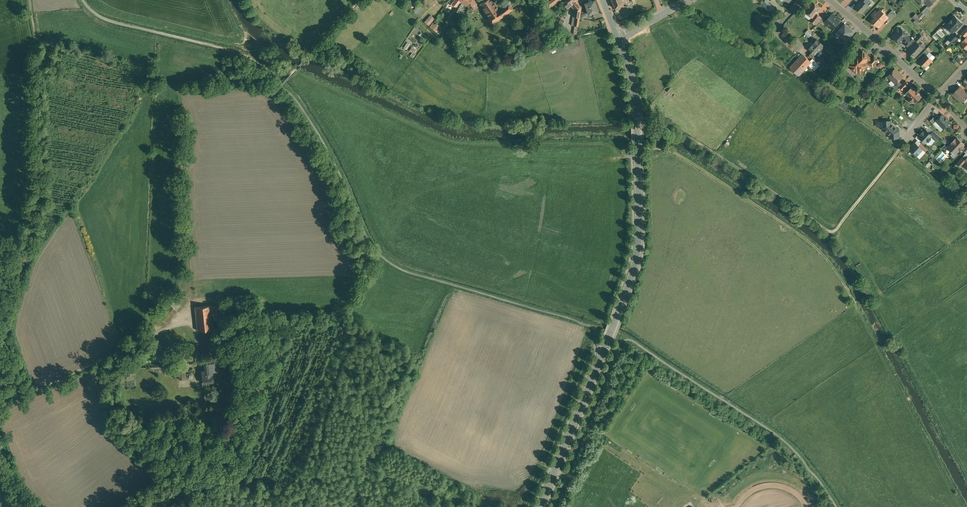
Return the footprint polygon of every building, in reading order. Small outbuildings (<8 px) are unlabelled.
[(459,1),(460,2),(457,6),(455,10),(458,12),(463,3),(467,6),(471,0),(460,0),(459,1)] [(493,0),(485,0),(480,3),(492,22),(512,8),(508,2),(500,8),(499,8),(493,0)] [(547,4),(550,9),(562,0),(552,0),(547,4)] [(579,5),(576,0),(571,5),(574,9),(579,5)] [(595,0),(592,0),(584,3),(588,15),(598,11),(595,0)] [(615,8),(616,10),(620,9),(619,6),(623,4),(621,0),(611,0),(615,8)] [(766,0),(765,0),(762,3),(775,16),(778,12),(766,0)] [(855,7),(862,13),(869,6),(863,1),(863,0),(862,0),(859,3),(855,7)] [(813,1),(810,5),(809,4),(807,7),(808,8),(805,11),(813,17),(813,18),(817,13),(821,8),(813,1)] [(573,34),(577,34),(581,7),(579,5),(574,9),(573,16),(575,16),(573,34)] [(927,6),(922,12),(926,15),(931,10),(927,6)] [(880,9),(877,12),(876,11),(872,15),(875,18),(873,20),(873,22),(878,26),(880,26),(888,18),(888,17),(887,16),(880,9)] [(892,10),(887,16),(888,17),(888,18),(891,21),(897,14),(892,10)] [(817,13),(813,18),(813,17),(811,20),(815,24),(821,16),(817,13)] [(827,14),(820,20),(824,23),(825,22),(825,21),(830,17),(827,14)] [(840,21),(832,14),(830,17),(825,21),(825,22),(828,24),(829,24),(833,28),(840,21)] [(431,15),(425,22),(429,25),(432,21),(434,18),(431,15)] [(955,16),(946,26),(953,32),(962,23),(955,16)] [(855,31),(846,23),(837,33),(846,41),(855,31)] [(908,35),(900,28),(900,29),(899,28),(897,28),(895,29),(896,31),(896,32),(893,36),(900,43),(903,40),(906,42),(910,38),(907,35),(908,35)] [(953,35),(953,34),(949,39),(953,42),(959,36),(955,32),(953,35)] [(920,34),(915,39),(919,42),(923,37),(920,34)] [(906,42),(905,43),(908,46),(914,40),(911,37),(910,38),(906,42)] [(817,39),(812,44),(809,48),(812,51),(816,55),(816,54),(824,46),(817,39)] [(916,42),(908,51),(915,57),(923,48),(920,45),(916,42)] [(863,50),(857,57),(856,56),(849,63),(852,66),(850,67),(856,73),(858,71),(860,74),(867,66),(865,64),(870,58),(863,50)] [(812,51),(809,55),(813,58),(814,59),(817,55),(816,54),(816,55),(812,51)] [(926,54),(919,61),(925,67),(929,63),(932,60),(930,58),(926,54)] [(809,62),(802,55),(794,63),(795,64),(791,67),(799,75),(799,74),(798,74),(808,64),(809,62)] [(871,59),(870,58),(867,61),(872,66),(879,60),(874,56),(871,59)] [(813,58),(809,62),(808,64),(813,69),(818,64),(814,59),(813,58)] [(903,76),(895,69),(888,76),(896,83),(898,81),(903,76)] [(902,84),(900,87),(903,90),(909,84),(906,80),(902,84)] [(898,81),(896,83),(893,86),(897,90),(900,87),(902,84),(898,81)] [(912,86),(905,93),(906,93),(910,97),(908,99),(911,103),(913,100),(915,102),(915,103),(922,96),(920,94),(917,90),(916,90),(916,91),(912,87),(912,86)] [(953,94),(961,102),(966,96),(966,93),(960,87),(953,94)] [(937,114),(930,120),(933,124),(936,121),(936,120),(939,117),(937,114)] [(939,117),(936,120),(936,121),(940,125),(942,125),(944,128),(947,125),(949,125),(949,123),(950,122),(943,114),(939,117)] [(895,126),(891,123),(891,121),(886,121),(886,120),(883,120),(882,122),(882,125),(883,126),(883,128),(885,130),(886,131),(888,134),(889,133),(890,135),(890,138),(899,137),(899,131),(895,127),(895,126)] [(926,130),(924,132),(923,131),(920,134),(921,135),(919,137),(925,143),(927,140),(928,141),(931,138),(930,138),(931,136),(932,135),(930,134),(926,130)] [(933,131),(930,134),(932,135),(931,136),(936,141),(940,137),(933,131)] [(956,139),(955,138),(951,142),(952,143),(948,148),(951,151),(952,151),(955,154),(959,150),(960,150),(964,147),(963,146),(964,144),(957,137),(956,139)] [(918,145),(915,142),(909,149),(917,155),(922,149),(918,145)] [(927,149),(920,142),(918,145),(922,149),(925,151),(927,149)] [(211,305),(195,307),(198,330),(213,329),(211,305)] [(169,319),(163,314),(160,317),(166,323),(169,319)] [(208,333),(198,335),(199,343),(209,342),(215,341),(215,338),(216,338),(216,335),(215,335),(214,332),(208,333)] [(217,363),(209,364),(210,370),(212,369),(213,371),(218,371),(217,363)] [(210,370),(202,370),(203,375),(204,382),(214,381),(213,371),(212,369),(210,370)]
